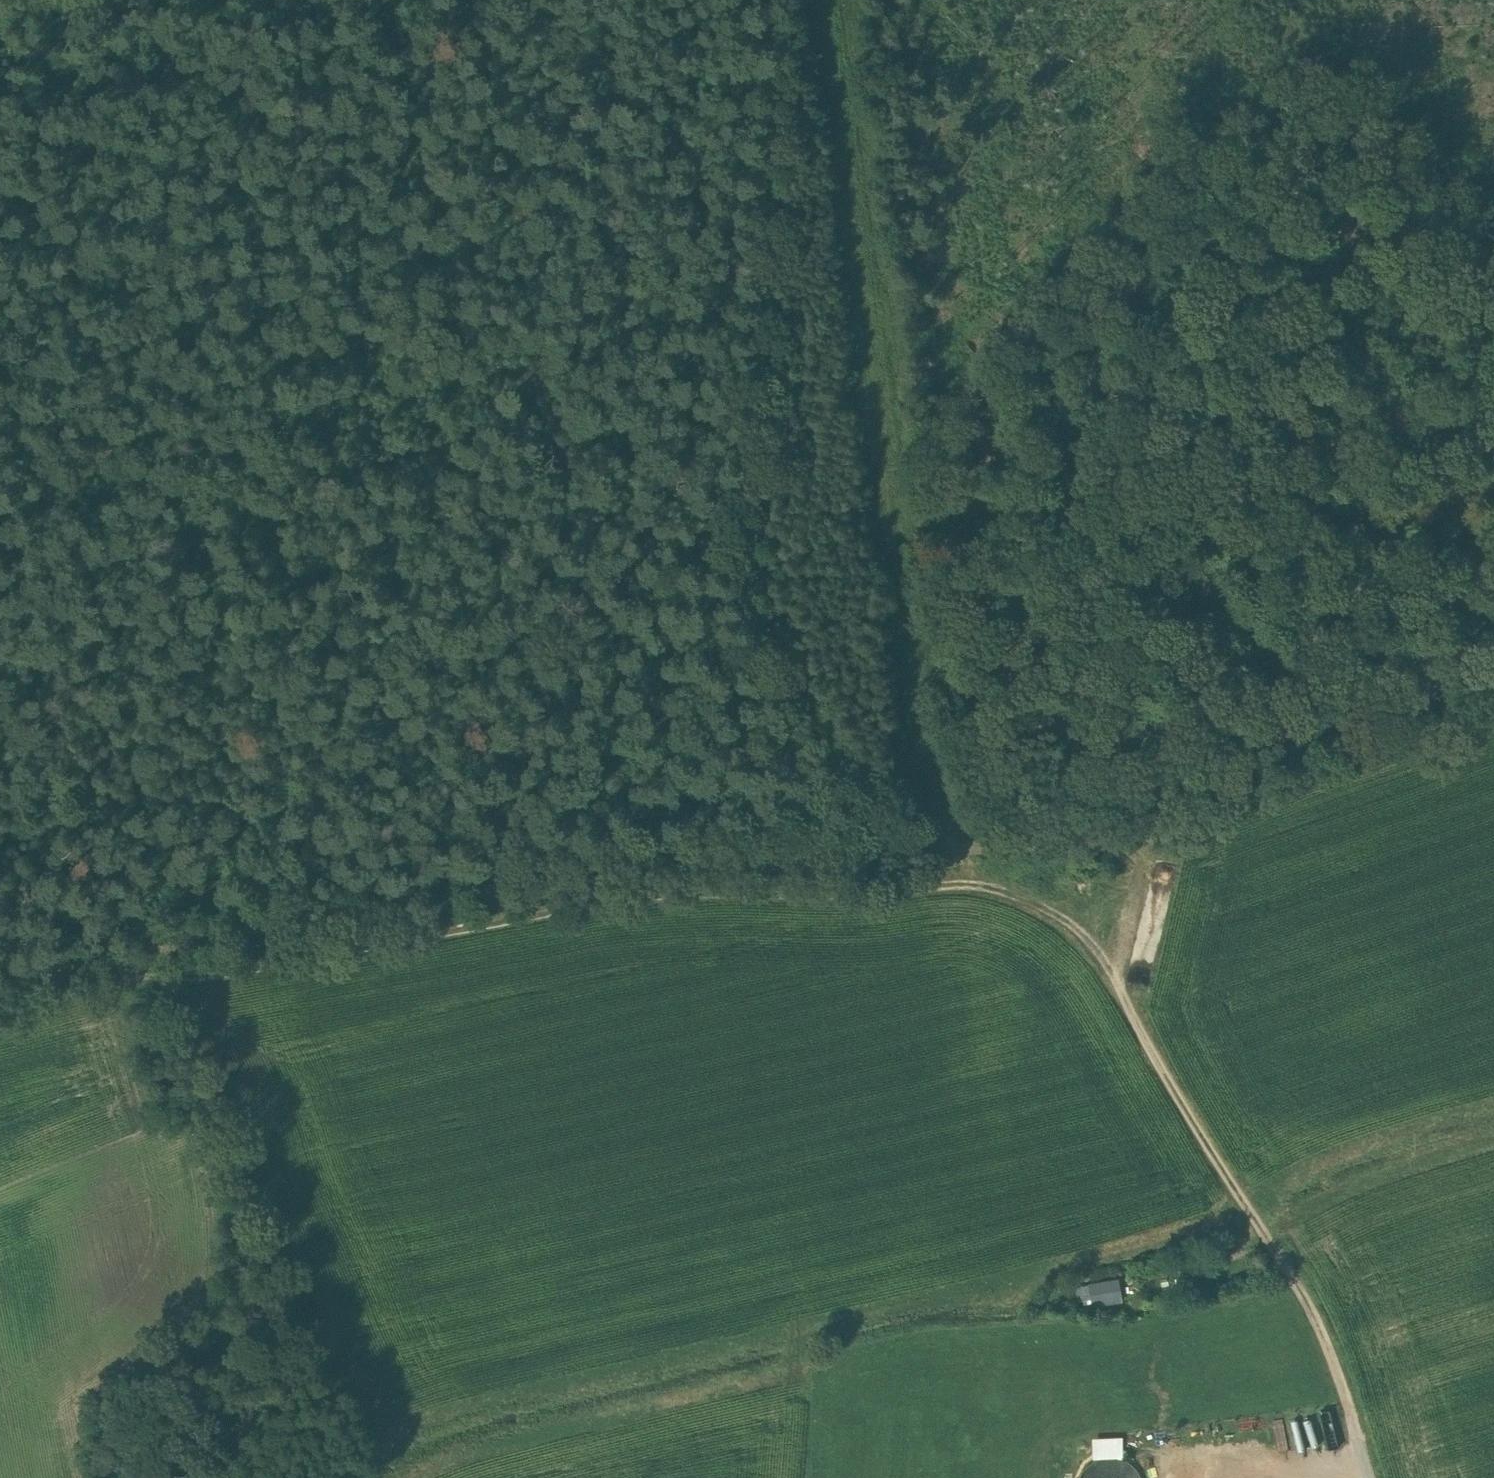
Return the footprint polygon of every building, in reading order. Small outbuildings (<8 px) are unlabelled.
[(1118,1280),(1075,1287),(1078,1300),(1084,1300),(1085,1307),(1122,1302),(1118,1280)] [(1097,1435),(1097,1456),(1129,1455),(1128,1433),(1097,1435)] [(1140,1456),(1084,1463),(1086,1477),(1143,1477),(1140,1456)]
